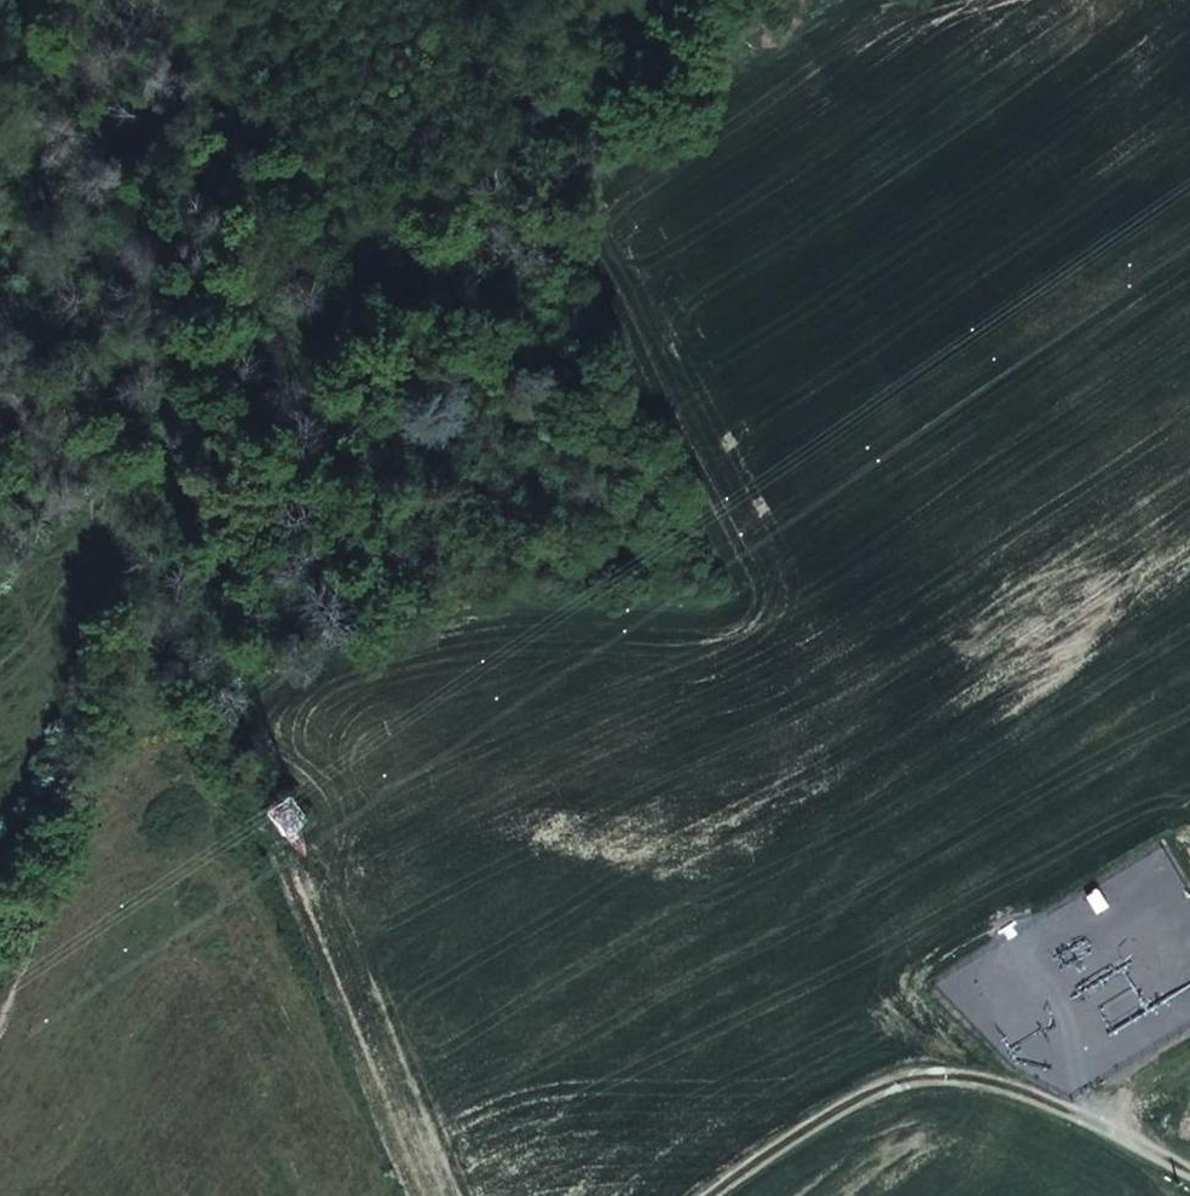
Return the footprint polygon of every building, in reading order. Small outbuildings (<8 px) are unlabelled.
[(1045,998),(1058,991),(1050,979),(1038,986),(1045,998)]
